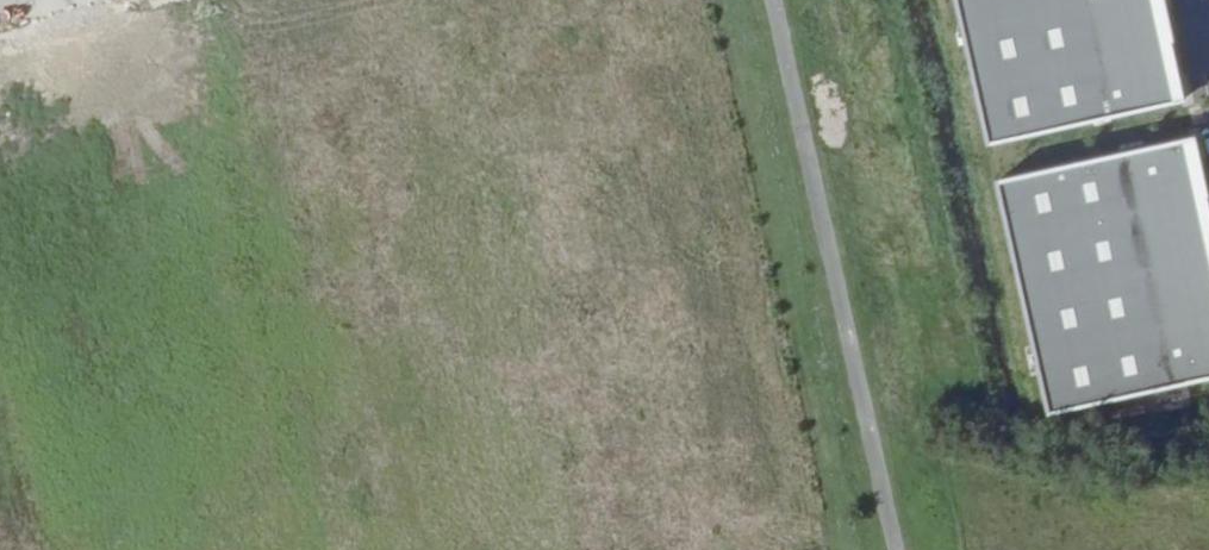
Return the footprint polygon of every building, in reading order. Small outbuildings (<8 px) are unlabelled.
[(990,142),(1181,99),(1159,0),(959,0),(990,142)] [(998,177),(1050,411),(1208,376),(1208,224),(1189,134),(998,177)]
